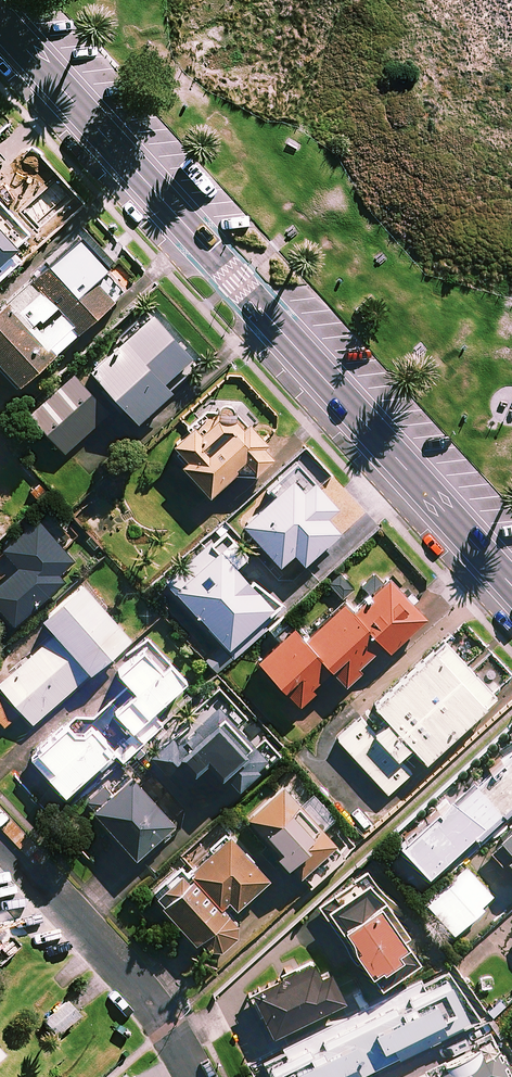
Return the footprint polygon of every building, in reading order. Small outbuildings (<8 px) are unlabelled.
[(20,245),(0,223),(0,263),(20,245)] [(83,235),(0,310),(0,365),(19,386),(117,298),(98,277),(111,265),(83,235)] [(203,361),(155,310),(94,368),(142,419),(203,361)] [(111,411),(76,372),(32,412),(67,451),(111,411)] [(234,469),(252,471),(265,458),(261,431),(249,418),(246,421),(228,402),(202,427),(196,420),(175,440),(188,455),(182,460),(211,491),(234,469)] [(337,500),(301,459),(271,486),(276,491),(244,519),(280,559),(295,547),(305,558),(340,527),(325,510),(337,500)] [(73,555),(65,545),(76,536),(51,507),(6,545),(21,564),(0,582),(0,601),(14,618),(66,575),(59,567),(73,555)] [(210,533),(214,537),(170,580),(231,643),(276,600),(238,560),(248,551),(229,531),(221,522),(210,533)] [(322,580),(341,600),(306,633),(295,621),(260,655),(285,682),(282,685),(298,701),(316,685),(313,682),(331,664),(346,680),(360,667),(357,664),(383,639),(389,646),(426,611),(389,573),(385,577),(376,567),(357,585),(339,565),(322,580)] [(83,578),(44,614),(58,629),(0,681),(4,685),(0,689),(0,718),(5,724),(23,708),(34,720),(131,631),(83,578)] [(496,692),(445,637),(376,700),(390,716),(374,730),(362,716),(339,736),(388,791),(412,769),(398,754),(412,741),(426,756),(496,692)] [(121,689),(96,713),(72,713),(29,749),(63,790),(99,760),(102,764),(116,753),(123,761),(130,754),(161,724),(149,712),(186,676),(150,638),(119,668),(137,686),(128,696),(121,689)] [(218,760),(239,783),(262,762),(266,766),(282,752),(263,732),(258,737),(241,719),(247,714),(219,683),(187,713),(190,716),(172,732),(152,750),(158,756),(150,763),(171,786),(179,779),(187,788),(218,760)] [(455,780),(440,793),(445,798),(401,838),(429,868),(474,827),(480,834),(511,804),(511,735),(459,784),(455,780)] [(133,769),(113,787),(107,780),(86,798),(96,809),(140,859),(172,831),(167,825),(176,817),(133,769)] [(310,793),(290,772),(247,812),(312,883),(359,840),(335,814),(313,790),(310,793)] [(489,846),(503,862),(509,857),(511,860),(511,825),(489,846)] [(270,873),(231,830),(187,870),(180,862),(152,887),(210,951),(242,923),(222,900),(229,894),(237,903),(270,873)] [(382,887),(377,890),(368,876),(326,904),(362,958),(377,981),(419,954),(402,929),(407,926),(382,887)] [(344,995),(323,952),(253,987),(274,1030),(344,995)] [(452,968),(422,983),(420,979),(284,1047),(285,1051),(269,1059),(278,1076),(352,1076),(363,1072),(361,1067),(398,1049),(401,1054),(476,1016),(452,968)] [(79,1015),(66,1000),(43,1019),(56,1034),(79,1015)] [(451,1076),(508,1076),(511,1076),(491,1036),(442,1060),(451,1076)] [(442,1060),(409,1076),(451,1076),(442,1060)]
